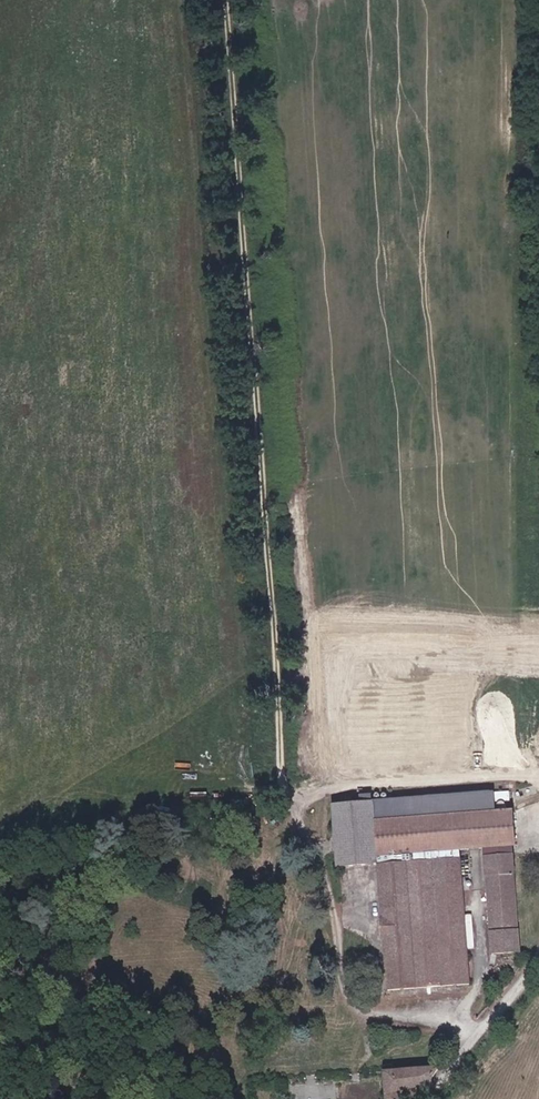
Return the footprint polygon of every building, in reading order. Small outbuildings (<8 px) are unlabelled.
[(498,807),(497,797),(496,787),(373,794),(374,803),(375,813),(498,807)] [(351,804),(374,803),(373,794),(330,797),(330,805),(351,804)] [(490,840),(517,838),(515,806),(498,807),(375,813),(374,803),(351,804),(355,860),(378,859),(386,979),(470,972),(462,850),(460,851),(390,855),(390,845),(460,841),(490,840)] [(334,861),(355,860),(351,804),(330,805),(334,861)] [(490,848),(517,847),(517,838),(490,840),(490,848)] [(390,855),(460,851),(460,841),(390,845),(390,855)] [(498,946),(525,944),(517,847),(490,848),(489,849),(498,946)] [(441,1059),(386,1063),(388,1098),(411,1098),(441,1059)]
